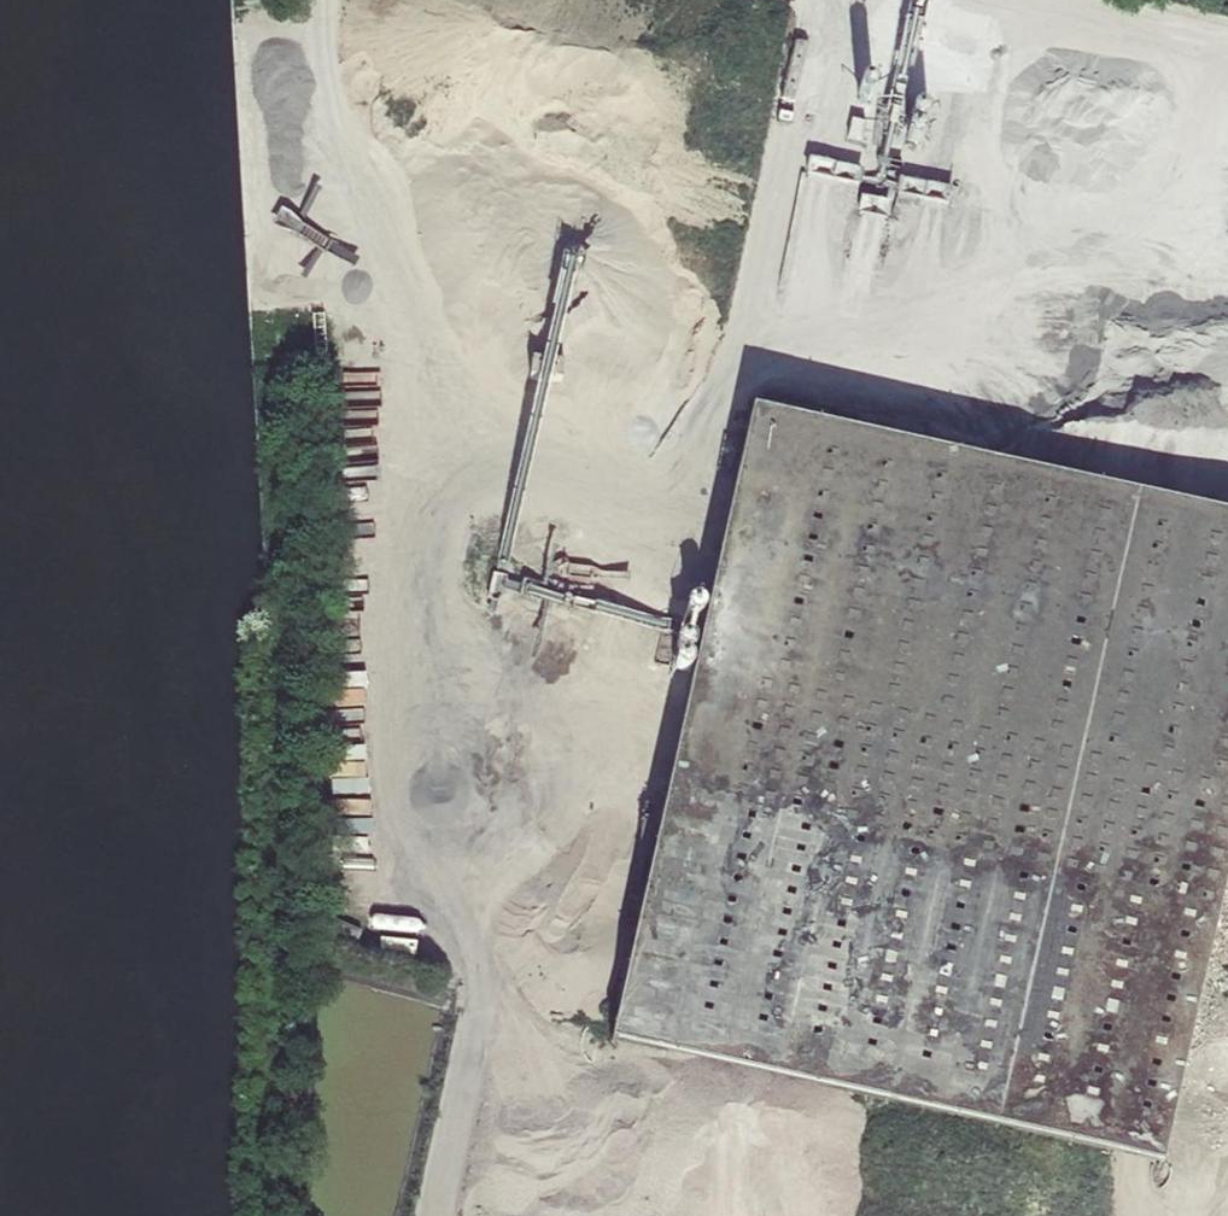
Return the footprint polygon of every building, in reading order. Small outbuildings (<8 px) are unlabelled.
[(646,633),(829,689),(892,462),(752,430),(725,546),(669,533),(646,633)] [(708,1198),(850,682),(854,668),(909,466),(892,462),(829,689),(772,901),(689,1194),(708,1198)] [(909,466),(854,668),(1227,767),(1227,538),(909,466)] [(597,850),(772,901),(829,689),(646,633),(597,850)] [(854,668),(850,682),(1227,783),(1227,767),(854,668)] [(850,682),(708,1198),(788,1215),(1149,1215),(1227,870),(1227,783),(850,682)] [(527,1157),(689,1194),(772,901),(597,850),(527,1157)]
